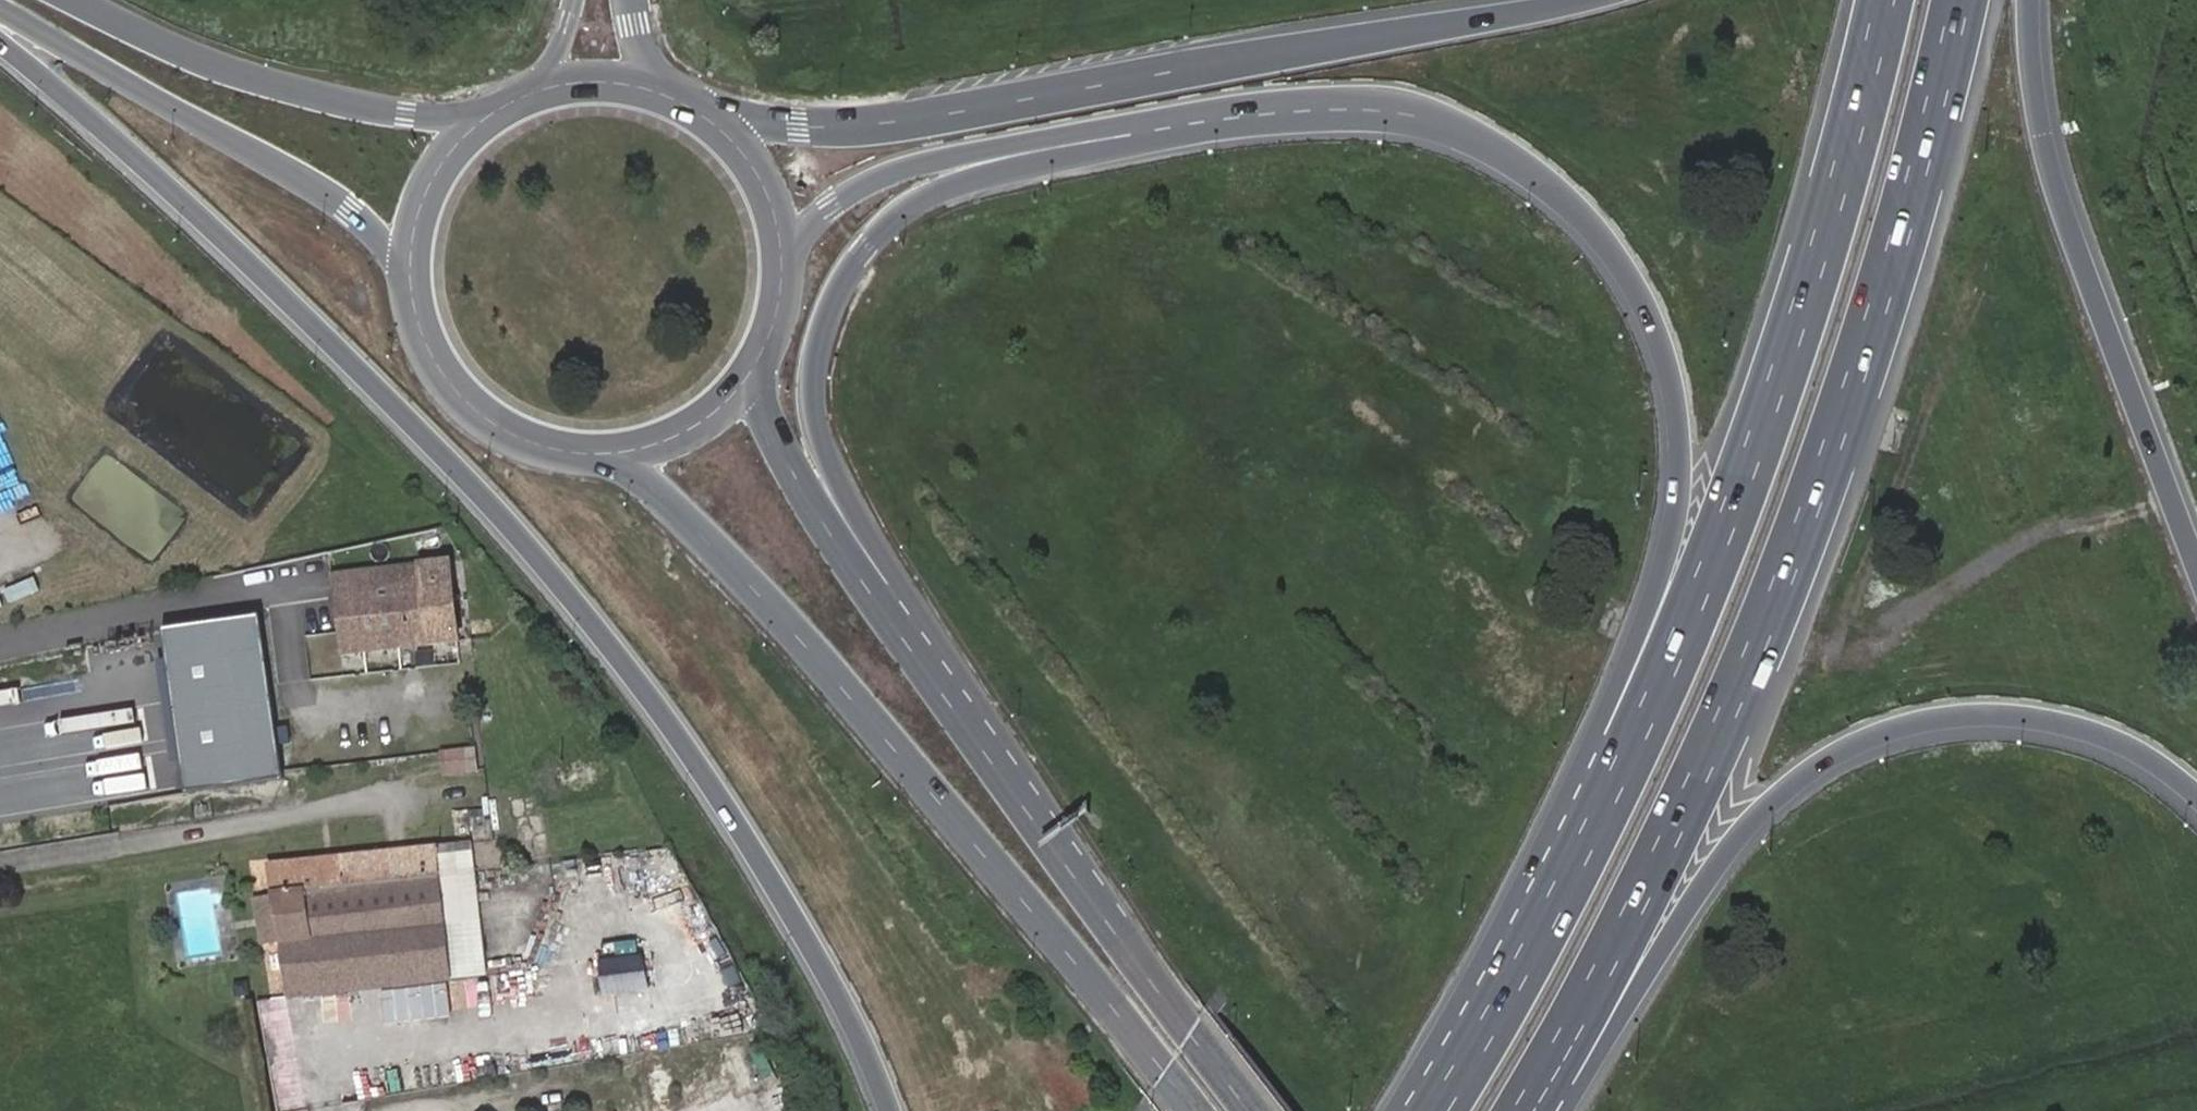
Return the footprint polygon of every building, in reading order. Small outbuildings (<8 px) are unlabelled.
[(478,658),(472,575),(419,579),(421,599),(355,604),(360,667),(478,658)] [(419,579),(354,584),(355,604),(421,599),(419,579)] [(270,615),(174,628),(186,714),(195,770),(197,788),(293,774),(270,615)] [(441,750),(444,777),(482,773),(479,746),(441,750)] [(269,861),(289,992),(451,976),(434,866),(431,846),(401,849),(269,861)] [(452,864),(434,866),(451,976),(468,975),(452,864)] [(604,958),(606,994),(649,992),(648,956),(604,958)] [(252,980),(239,981),(240,996),(254,994),(252,980)] [(632,1096),(604,1110),(640,1110),(632,1096)]
